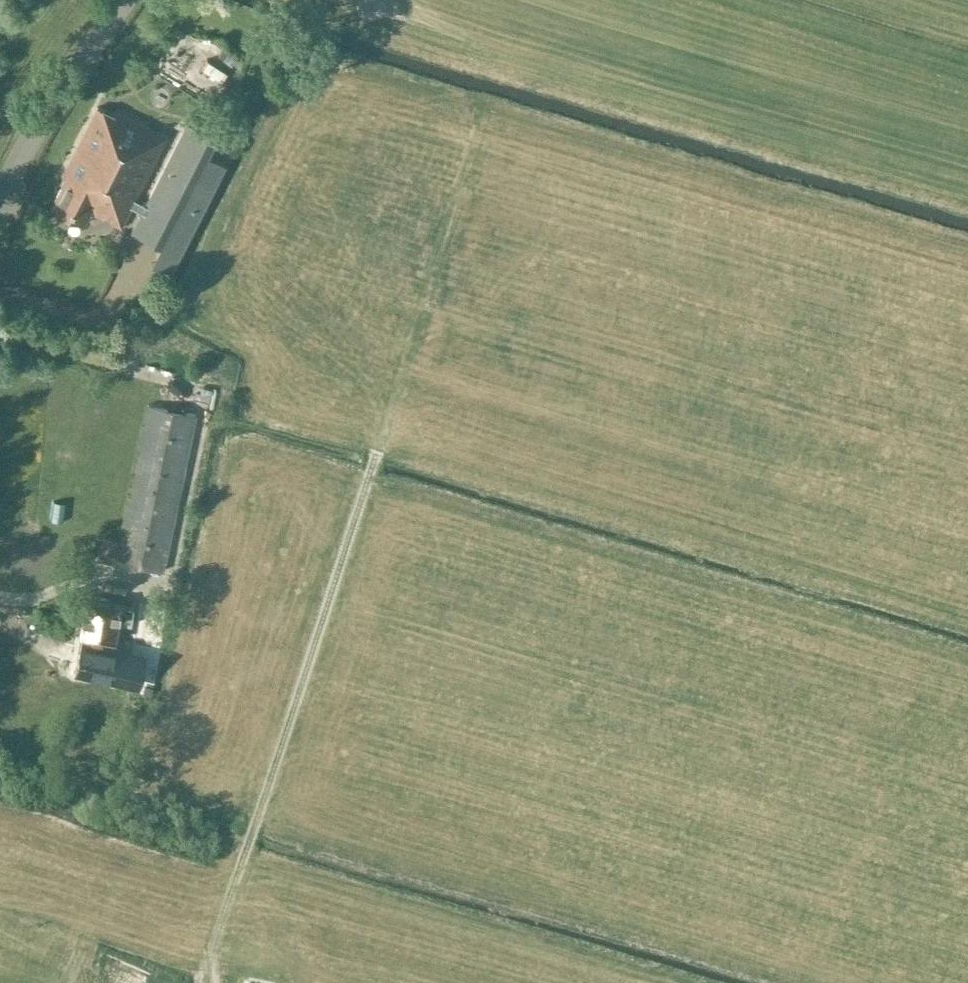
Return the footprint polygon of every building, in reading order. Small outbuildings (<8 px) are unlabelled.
[(64,178),(53,201),(85,218),(89,211),(119,227),(130,206),(133,199),(165,136),(114,110),(112,115),(96,107),(60,176),(64,178)] [(231,131),(238,116),(229,112),(222,127),(231,131)] [(187,123),(145,205),(133,199),(130,206),(142,212),(131,232),(167,250),(157,268),(170,274),(170,273),(225,165),(207,156),(216,139),(216,138),(187,123)] [(195,413),(148,403),(115,560),(162,570),(195,413)] [(115,538),(102,536),(98,557),(111,560),(115,538)] [(84,598),(79,635),(114,640),(116,624),(129,626),(132,606),(84,598)] [(130,649),(81,640),(76,672),(125,680),(130,649)] [(8,943),(12,920),(0,918),(0,941),(8,943)]
